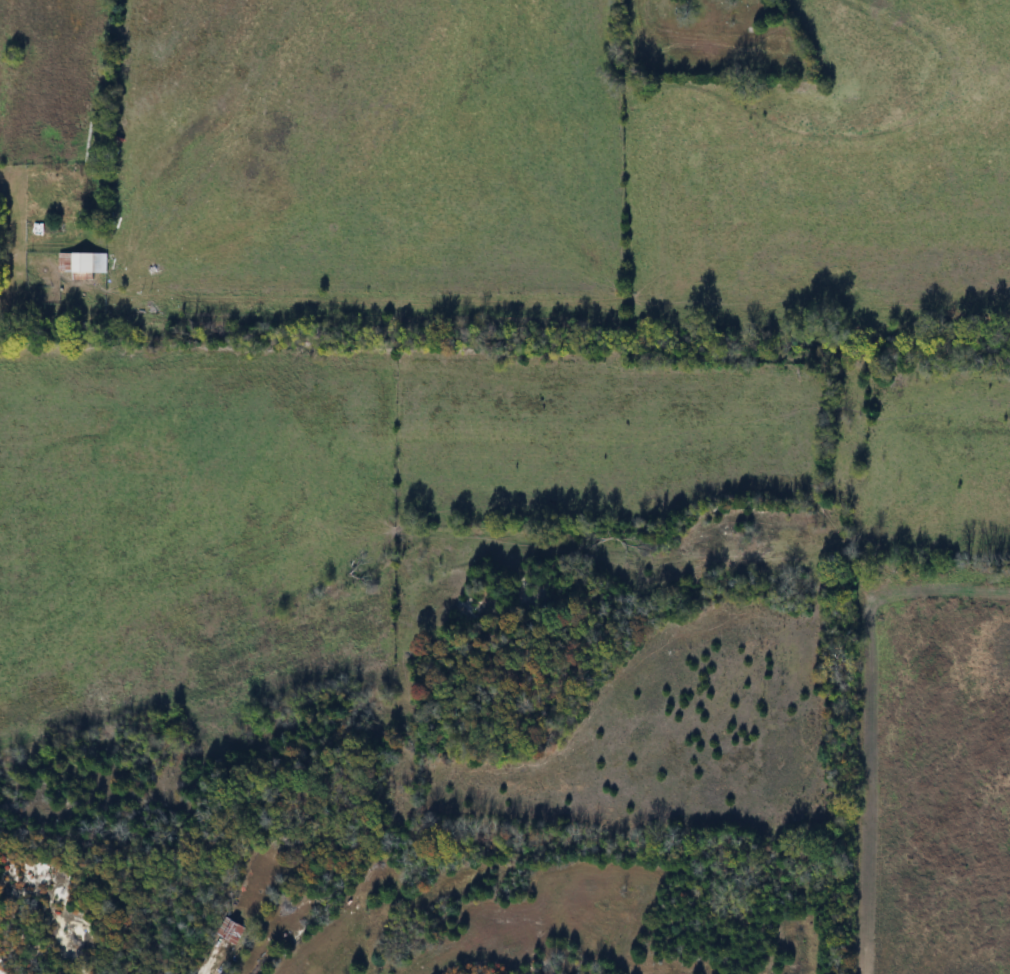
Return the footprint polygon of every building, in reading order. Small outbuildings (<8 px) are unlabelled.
[(101,278),(101,255),(60,255),(60,274),(76,274),(76,278),(101,278)] [(238,947),(248,929),(226,917),(217,935),(238,947)]
